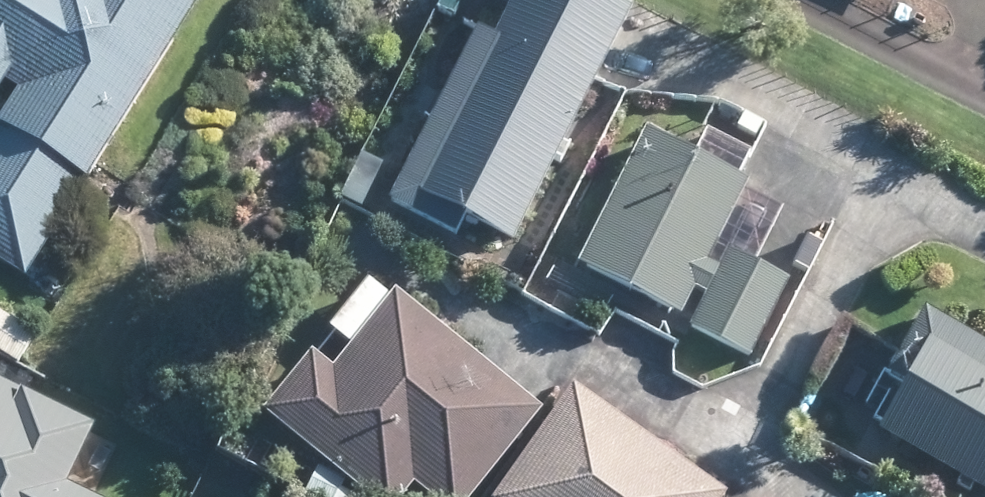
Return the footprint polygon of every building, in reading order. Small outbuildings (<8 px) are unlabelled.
[(12,96),(0,116),(0,269),(17,280),(20,277),(40,243),(78,182),(87,170),(192,0),(0,0),(0,88),(12,96)] [(607,0),(501,0),(483,37),(470,30),(463,27),(437,80),(418,118),(378,196),(445,228),(453,215),(502,240),(545,156),(552,159),(559,145),(552,140),(578,90),(585,75),(620,7),(607,0)] [(735,177),(683,151),(633,127),(581,234),(568,260),(669,309),(681,284),(699,292),(683,326),(687,327),(739,353),(777,277),(719,248),(711,267),(698,261),(738,179),(735,177)] [(353,151),(334,192),(356,203),(376,162),(353,151)] [(542,304),(567,318),(576,300),(553,286),(542,304)] [(393,297),(384,288),(322,365),(314,358),(299,345),(249,408),(311,458),(360,496),(389,496),(402,481),(422,496),(459,496),(528,409),(531,407),(471,359),(393,297)] [(912,308),(876,372),(891,381),(865,427),(984,494),(984,349),(912,308)] [(10,365),(27,336),(0,320),(0,360),(10,365)] [(714,491),(561,381),(538,415),(479,496),(709,496),(714,491)] [(60,489),(90,429),(0,385),(0,496),(76,496),(60,489)]
